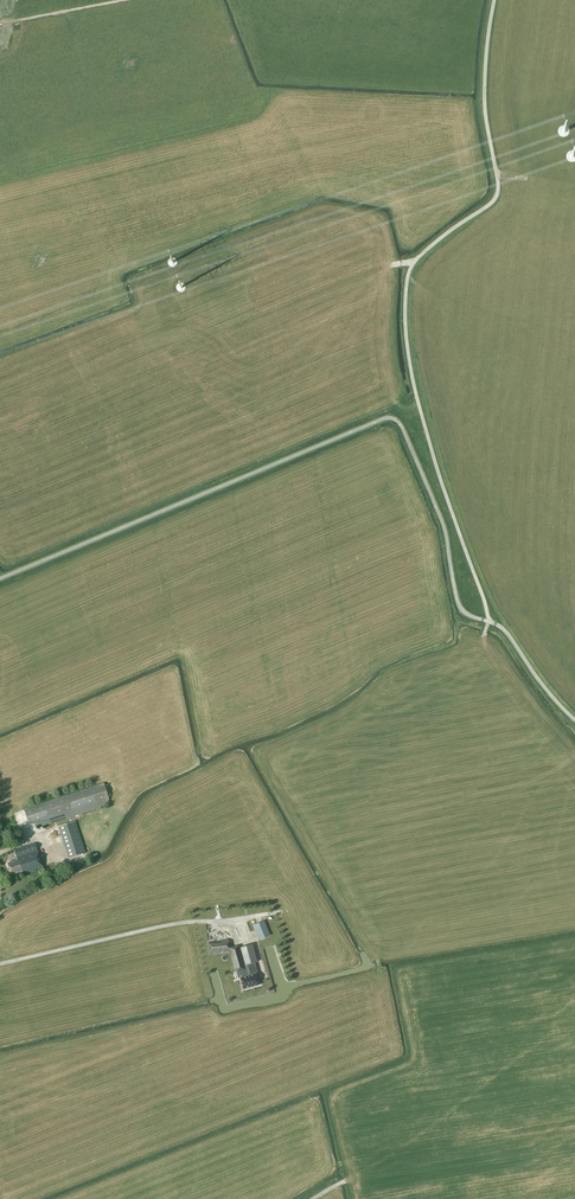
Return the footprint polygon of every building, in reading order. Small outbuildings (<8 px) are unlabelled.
[(110,799),(104,783),(28,807),(28,808),(24,809),(29,825),(33,823),(33,824),(110,799)] [(86,852),(74,816),(57,822),(68,858),(86,852)] [(43,867),(35,843),(14,850),(17,860),(7,863),(11,874),(23,871),(24,874),(43,867)] [(49,874),(57,871),(53,861),(45,865),(49,874)] [(272,935),(266,919),(252,925),(254,932),(256,931),(259,940),(272,935)] [(230,951),(237,977),(240,977),(243,988),(259,984),(256,973),(250,975),(247,964),(257,962),(252,944),(241,947),(240,945),(231,947),(230,939),(208,942),(210,954),(230,951)]
